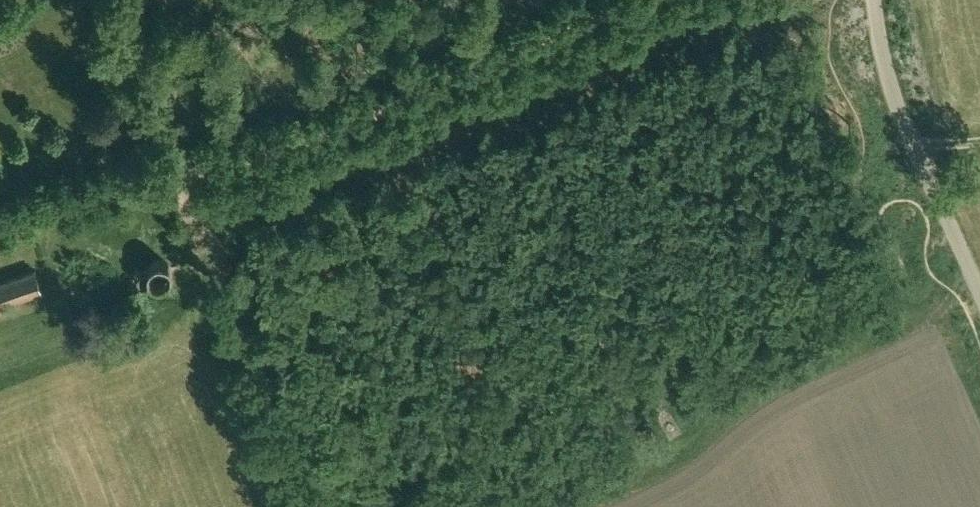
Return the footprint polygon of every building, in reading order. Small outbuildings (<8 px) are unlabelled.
[(136,272),(140,283),(151,279),(160,282),(168,280),(172,273),(170,264),(165,259),(158,257),(149,262),(146,267),(136,272)] [(27,315),(21,299),(44,291),(37,270),(0,283),(0,323),(27,315)]
